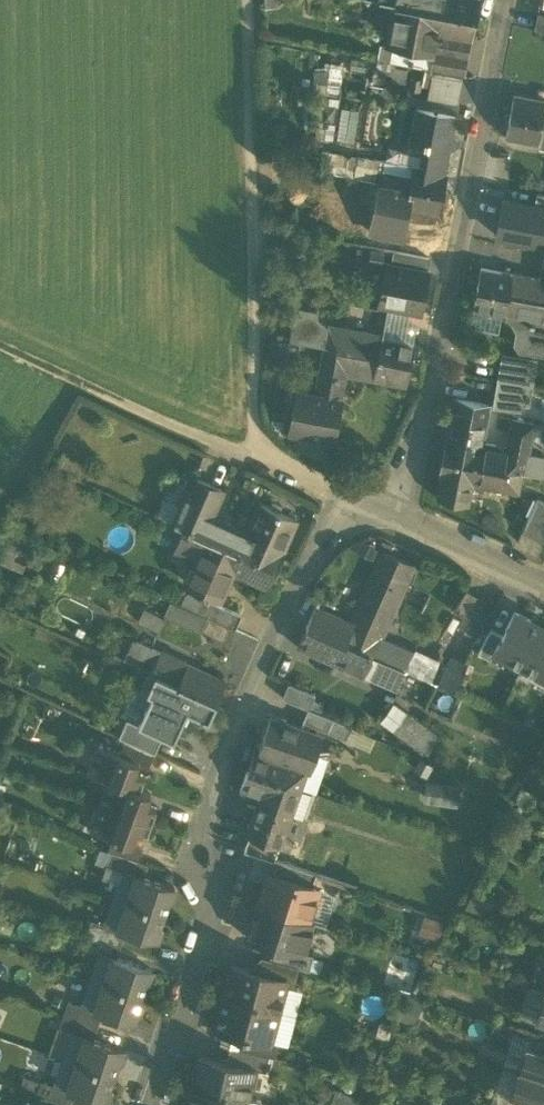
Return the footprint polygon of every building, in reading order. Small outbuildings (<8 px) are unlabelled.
[(396,5),(475,20),(478,0),(397,0),(396,5)] [(475,20),(396,5),(388,45),(392,46),(389,60),(431,68),(434,54),(435,54),(436,49),(443,51),(444,45),(469,50),(471,40),(472,40),(476,20),(475,20)] [(532,27),(543,30),(543,14),(536,12),(532,27)] [(469,50),(444,45),(443,51),(436,49),(435,54),(434,54),(431,68),(464,75),(469,50)] [(461,80),(431,74),(427,98),(457,103),(461,80)] [(513,97),(509,117),(542,123),(543,112),(543,111),(543,102),(513,97)] [(333,135),(352,139),(359,108),(340,104),(333,135)] [(455,117),(415,110),(408,143),(429,147),(425,169),(444,173),(455,117)] [(542,123),(509,117),(505,138),(538,144),(540,134),(542,123)] [(425,169),(413,167),(412,176),(410,187),(442,194),(446,173),(444,173),(425,169)] [(412,176),(383,171),(381,182),(410,187),(412,176)] [(442,194),(410,187),(381,182),(372,228),(402,234),(403,227),(429,232),(433,213),(438,214),(442,194)] [(534,206),(543,208),(543,195),(536,193),(534,206)] [(502,200),(495,236),(534,243),(536,234),(543,235),(543,208),(534,206),(502,200)] [(430,258),(394,251),(391,264),(427,271),(430,258)] [(391,264),(388,263),(380,304),(420,312),(427,271),(391,264)] [(541,280),(513,275),(508,295),(543,302),(543,263),(541,280)] [(513,275),(480,269),(477,289),(508,295),(513,275)] [(508,295),(477,289),(473,310),(501,315),(504,316),(505,316),(508,295)] [(508,295),(505,316),(504,316),(513,318),(512,322),(518,331),(516,343),(519,348),(543,353),(543,302),(508,295)] [(501,315),(477,310),(474,327),(498,332),(501,315)] [(324,347),(328,327),(297,321),(293,341),(324,347)] [(352,331),(328,327),(324,347),(349,352),(351,341),(352,331)] [(379,346),(351,341),(349,352),(410,363),(413,343),(381,337),(379,346)] [(349,352),(324,347),(314,395),(340,400),(346,372),(406,384),(410,363),(349,352)] [(537,359),(502,353),(497,380),(523,384),(523,385),(532,387),(537,359)] [(497,380),(492,406),(518,411),(523,385),(523,384),(497,380)] [(340,400),(314,395),(297,392),(289,431),(333,439),(340,400)] [(487,406),(455,400),(448,437),(480,443),(487,406)] [(513,420),(508,448),(480,443),(476,464),(523,473),(532,423),(513,420)] [(480,443),(448,437),(444,457),(476,464),(480,443)] [(476,464),(444,457),(440,478),(473,485),(519,493),(523,473),(476,464)] [(222,489),(195,478),(183,505),(210,517),(211,517),(222,489)] [(473,485),(440,478),(436,498),(469,505),(473,485)] [(537,498),(522,532),(543,542),(543,502),(537,498)] [(297,520),(259,503),(246,533),(247,533),(283,550),(297,520)] [(210,517),(183,505),(175,524),(184,529),(211,541),(216,530),(243,542),(247,533),(246,533),(211,517),(210,517)] [(211,541),(184,529),(175,551),(192,558),(181,584),(220,601),(233,573),(229,571),(233,562),(207,550),(211,541)] [(243,542),(216,530),(211,541),(238,552),(243,542)] [(283,550),(247,533),(243,542),(238,552),(276,569),(284,550),(283,550)] [(238,552),(211,541),(207,550),(233,562),(238,552)] [(276,569),(238,552),(233,562),(229,571),(267,588),(276,569)] [(381,552),(349,623),(354,626),(381,638),(414,567),(381,552)] [(473,624),(485,599),(462,588),(450,613),(473,624)] [(234,630),(240,617),(202,599),(196,612),(206,617),(234,630)] [(137,620),(156,629),(163,616),(143,607),(137,620)] [(349,623),(316,609),(307,627),(345,645),(350,634),(354,626),(349,623)] [(543,625),(514,610),(501,634),(492,651),(521,667),(543,625)] [(228,643),(234,630),(206,617),(200,630),(228,643)] [(543,625),(521,667),(543,679),(543,626),(543,625)] [(345,645),(307,627),(299,646),(336,664),(340,655),(345,645)] [(492,651),(501,634),(489,628),(478,649),(490,655),(492,651)] [(376,646),(350,634),(345,645),(372,657),(376,646)] [(148,668),(157,648),(131,636),(122,657),(148,668)] [(372,657),(345,645),(340,655),(367,667),(372,657)] [(188,661),(157,648),(148,668),(157,671),(179,682),(186,665),(188,661)] [(406,673),(436,680),(441,660),(411,653),(406,673)] [(225,682),(186,665),(179,682),(217,699),(225,682)] [(217,699),(179,682),(157,671),(146,692),(152,694),(138,724),(163,736),(173,740),(187,711),(208,720),(217,699)] [(279,697),(307,707),(312,691),(284,682),(279,697)] [(429,753),(441,732),(389,701),(376,722),(429,753)] [(353,727),(309,709),(309,708),(308,708),(303,721),(348,740),(348,739),(348,738),(353,727)] [(317,734),(270,718),(258,751),(254,750),(247,770),(298,788),(299,788),(303,776),(283,769),(286,762),(305,769),(317,734)] [(154,753),(163,736),(138,724),(127,719),(119,737),(125,740),(153,753),(154,753)] [(153,753),(125,740),(120,754),(139,761),(138,763),(148,767),(153,753)] [(120,754),(97,745),(87,771),(108,779),(108,777),(140,789),(144,777),(134,773),(138,763),(139,761),(120,754)] [(298,788),(247,770),(241,790),(262,798),(249,836),(278,846),(298,788)] [(140,789),(108,777),(108,779),(99,803),(151,822),(156,809),(146,805),(150,793),(140,789)] [(423,782),(422,801),(457,804),(459,784),(423,782)] [(151,822),(99,803),(90,828),(113,837),(132,843),(132,841),(136,831),(147,835),(151,822)] [(278,846),(249,836),(244,849),(274,859),(278,846)] [(132,843),(113,837),(108,851),(114,853),(137,861),(143,845),(132,841),(132,843)] [(137,861),(114,853),(109,866),(124,871),(143,877),(148,864),(137,861)] [(316,873),(278,860),(273,874),(311,886),(316,873)] [(143,877),(124,871),(115,898),(163,914),(168,900),(170,901),(175,888),(143,877)] [(273,874),(268,872),(258,904),(308,920),(309,920),(319,889),(273,874)] [(163,914),(115,898),(106,925),(125,932),(156,942),(161,929),(158,928),(163,914)] [(308,920),(258,904),(252,908),(249,917),(253,919),(247,938),(273,945),(303,953),(303,951),(313,921),(309,920),(308,920)] [(125,932),(106,925),(91,920),(87,933),(120,944),(125,932)] [(120,944),(87,933),(82,946),(101,952),(116,957),(120,944)] [(303,953),(273,945),(270,957),(269,958),(290,964),(308,970),(313,954),(303,951),(303,953)] [(116,957),(101,952),(92,979),(140,995),(145,982),(147,982),(152,969),(116,957)] [(290,964),(269,958),(270,957),(263,955),(259,972),(286,979),(290,964)] [(259,972),(231,964),(223,994),(278,1009),(286,979),(259,972)] [(140,995),(92,979),(83,1006),(102,1013),(133,1024),(138,1010),(135,1009),(140,995)] [(278,1009),(223,994),(214,1027),(243,1034),(270,1041),(270,1040),(278,1009)] [(102,1013),(83,1006),(68,1001),(64,1014),(97,1026),(102,1013)] [(97,1026),(64,1014),(59,1027),(74,1032),(93,1038),(97,1026)] [(93,1038),(74,1032),(65,1059),(113,1075),(117,1062),(120,1062),(125,1049),(93,1038)] [(270,1041),(243,1034),(239,1048),(268,1055),(274,1056),(277,1042),(270,1040),(270,1041)] [(239,1048),(230,1045),(226,1061),(254,1067),(254,1068),(265,1070),(268,1055),(239,1048)] [(528,1045),(520,1071),(543,1079),(543,1050),(528,1045)] [(226,1061),(198,1055),(192,1086),(244,1097),(248,1098),(254,1068),(254,1067),(226,1061)] [(113,1075),(65,1059),(56,1086),(55,1087),(74,1093),(106,1104),(111,1090),(108,1089),(113,1075)] [(520,1071),(511,1096),(537,1104),(543,1104),(543,1079),(520,1071)] [(55,1087),(56,1086),(41,1081),(36,1094),(64,1103),(68,1104),(70,1104),(74,1093),(55,1087)] [(192,1086),(188,1104),(242,1104),(244,1097),(192,1086)] [(329,1104),(355,1104),(358,1095),(336,1087),(329,1104)]
